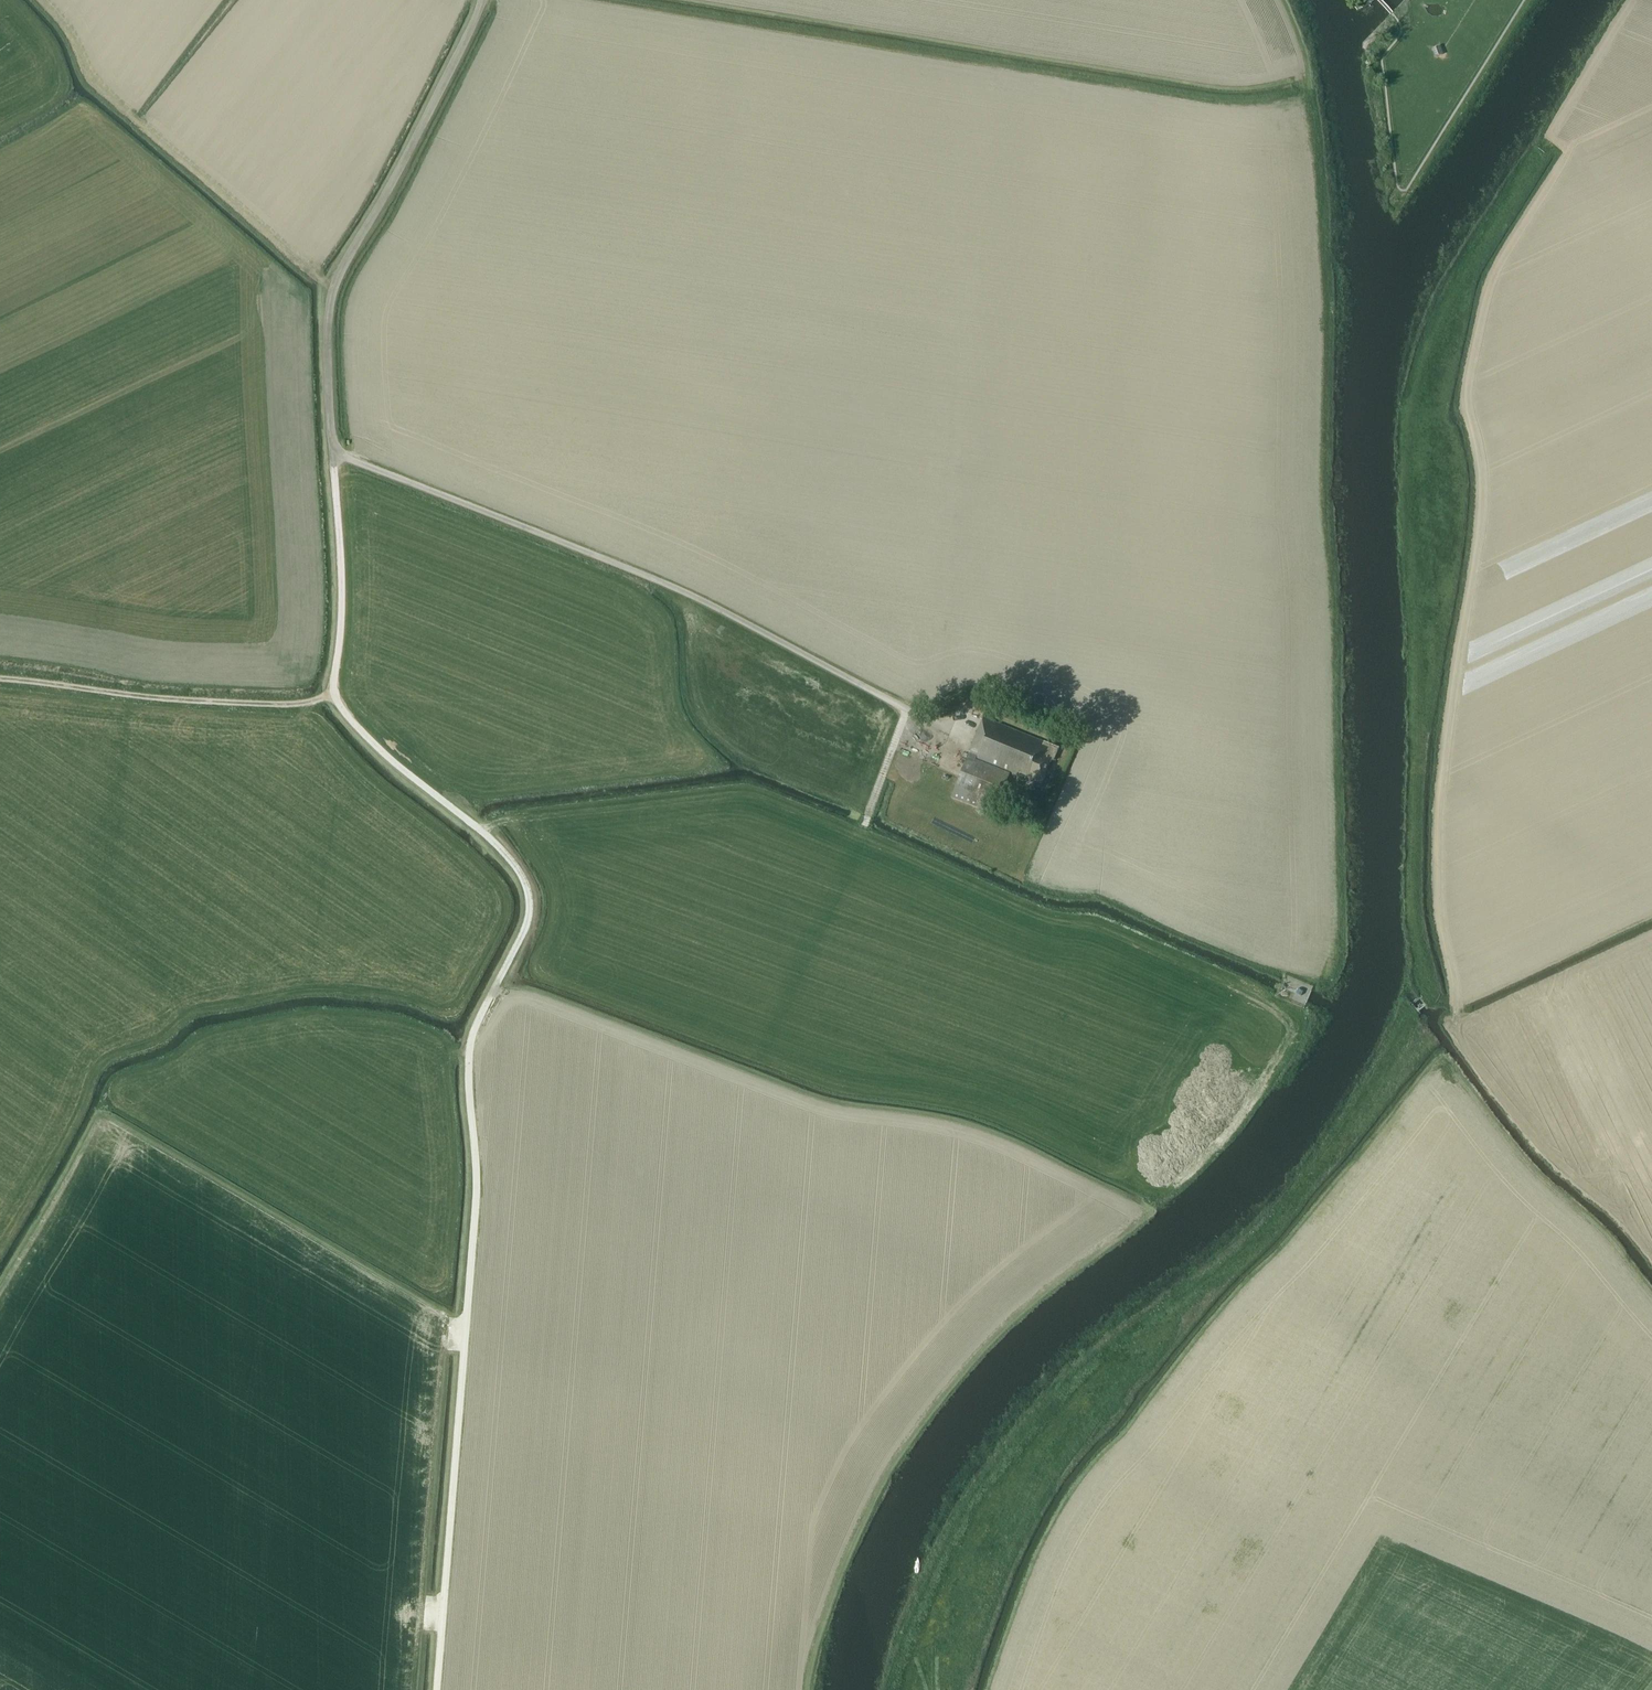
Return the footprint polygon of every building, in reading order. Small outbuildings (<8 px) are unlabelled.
[(1442,50),(1435,52),(1437,60),(1444,58),(1442,50)] [(951,797),(994,814),(1010,773),(1019,777),(1021,772),(1042,781),(1051,759),(1054,761),(1059,748),(984,718),(965,763),(951,797)] [(1272,982),(1280,987),(1283,980),(1276,975),(1272,982)]
